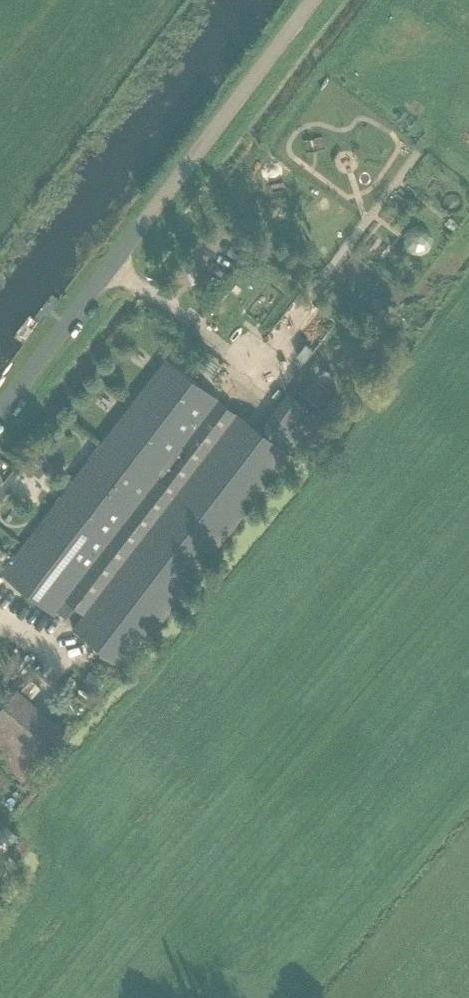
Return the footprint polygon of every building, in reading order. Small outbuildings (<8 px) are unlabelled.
[(260,429),(238,412),(168,358),(3,573),(54,612),(56,609),(67,617),(76,606),(84,613),(73,627),(124,666),(289,451),(292,454),(319,415),(318,414),(325,403),(299,385),(293,394),(288,390),(260,429)] [(37,765),(67,728),(17,687),(0,708),(0,735),(16,748),(6,759),(23,781),(37,765)]
